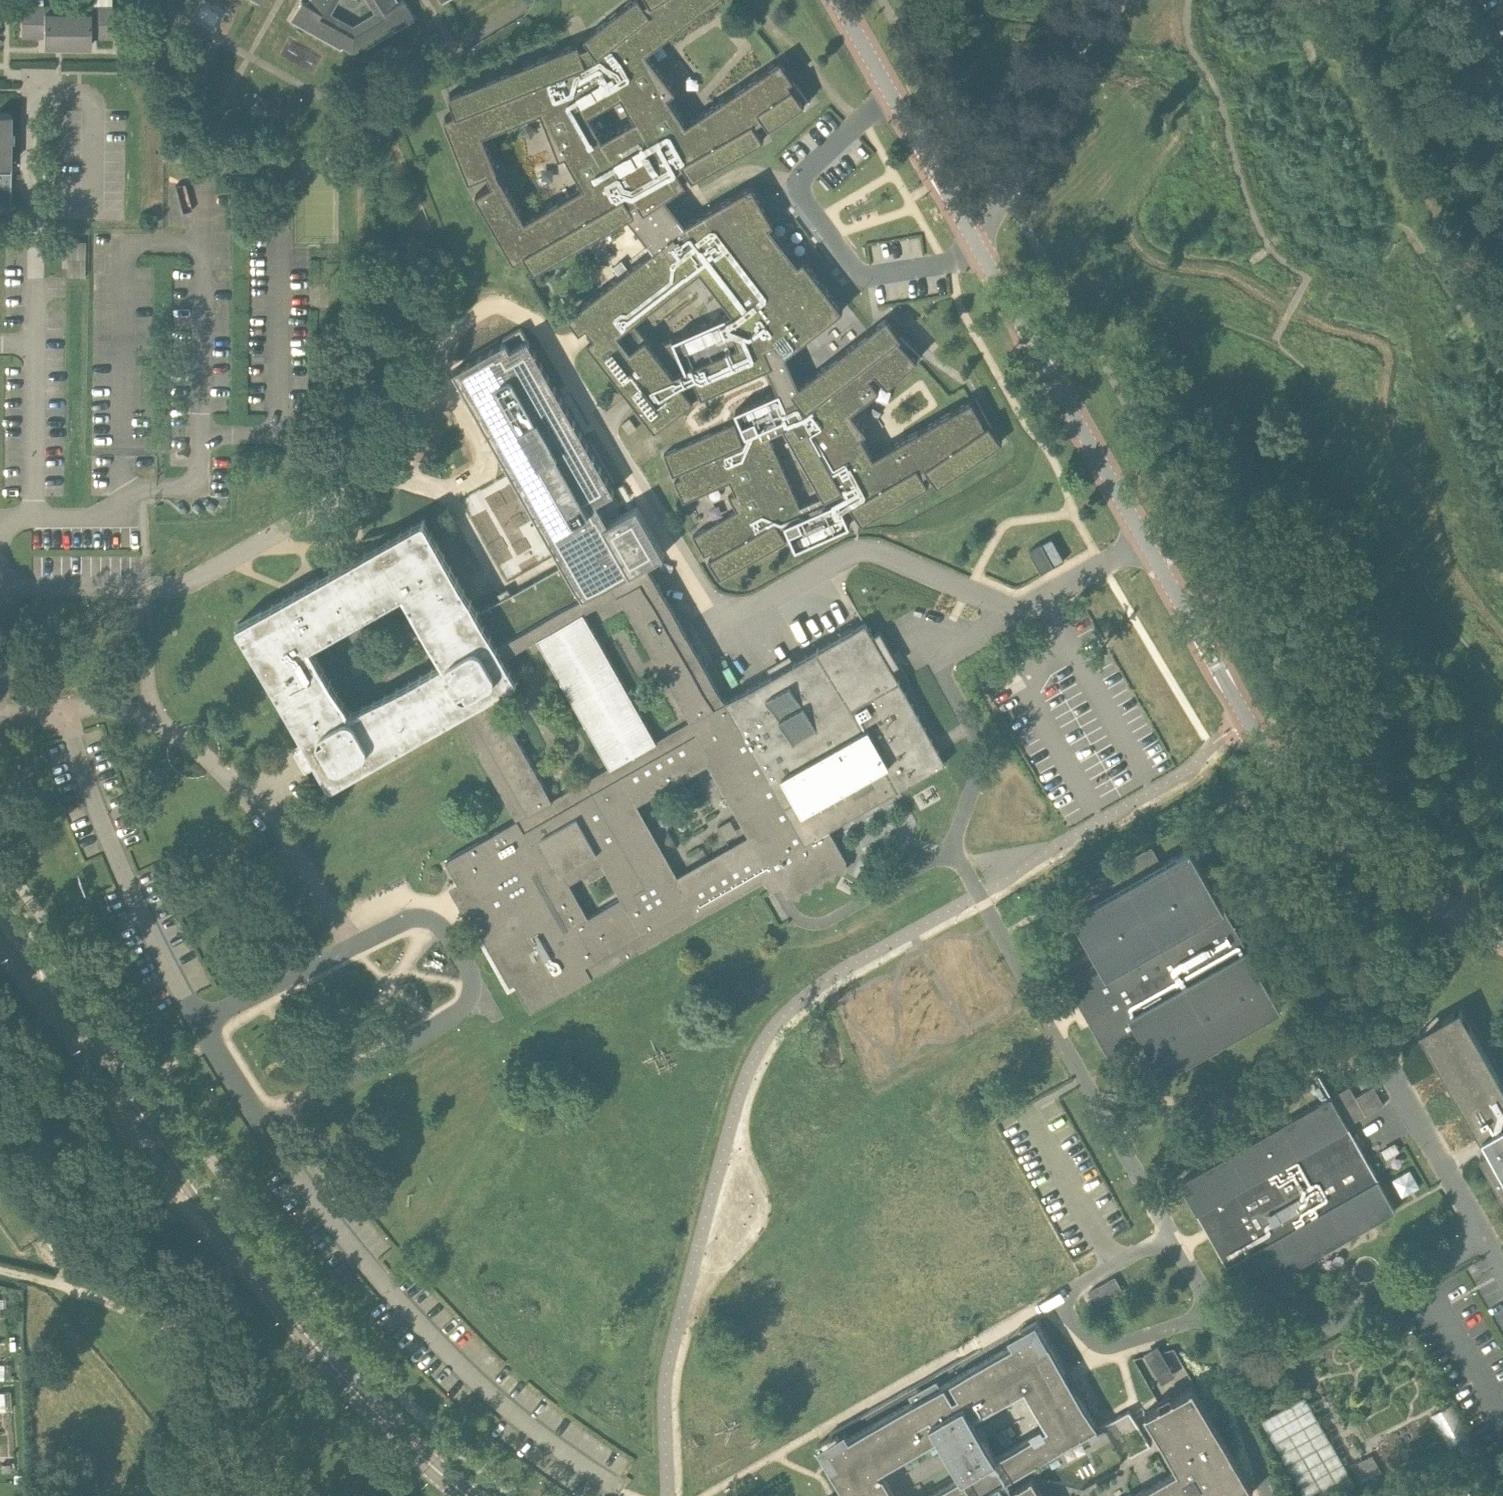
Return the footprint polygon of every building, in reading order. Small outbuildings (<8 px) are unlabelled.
[(306,3),(301,1),(290,21),(341,49),(342,46),(353,52),(364,46),(365,49),(415,19),(404,0),(402,0),(399,2),(397,0),(366,0),(374,12),(352,25),(330,12),(337,0),(308,0),(306,3)] [(685,165),(693,180),(765,139),(756,124),(764,118),(770,127),(806,104),(794,86),(793,86),(790,82),(794,79),(782,60),(687,123),(669,96),(677,90),(647,52),(715,0),(650,0),(646,4),(643,0),(633,0),(585,37),(590,44),(581,47),(580,43),(449,94),(456,112),(444,117),(470,180),(488,173),(493,183),(476,193),(514,260),(525,254),(534,271),(629,217),(636,213),(632,206),(639,202),(645,211),(667,197),(687,183),(678,170),(685,165)] [(81,12),(56,12),(55,5),(22,5),(22,36),(44,36),(44,46),(91,46),(91,37),(114,37),(114,6),(81,6),(81,12)] [(10,166),(11,140),(13,140),(13,130),(11,130),(11,113),(0,113),(0,166),(10,166)] [(11,210),(10,171),(0,171),(0,210),(11,210)] [(786,404),(797,399),(792,392),(800,385),(786,354),(843,310),(804,259),(799,264),(769,225),(774,223),(752,185),(686,223),(667,197),(645,211),(639,202),(632,206),(636,213),(629,217),(654,249),(568,315),(580,331),(587,325),(595,336),(588,341),(655,429),(694,400),(768,367),(779,391),(780,390),(786,404)] [(85,277),(85,241),(69,240),(69,277),(85,277)] [(862,523),(930,485),(924,475),(929,471),(939,486),(1004,443),(991,424),(987,426),(983,420),(984,420),(973,400),(908,437),(874,457),(862,436),(868,432),(852,412),(881,390),(870,376),(876,372),(889,386),(919,360),(903,342),(902,343),(899,339),(903,336),(889,318),(800,385),(792,392),(797,399),(786,404),(780,390),(779,391),(735,410),(744,430),(739,433),(735,423),(664,454),(674,475),(680,472),(682,477),(675,480),(684,502),(730,482),(735,493),(729,496),(737,511),(693,536),(705,556),(711,552),(714,557),(709,560),(720,580),(787,542),(780,529),(786,526),(796,549),(851,525),(843,509),(852,505),(862,523)] [(460,716),(517,820),(446,860),(459,884),(466,880),(469,887),(477,883),(480,889),(485,898),(474,904),(514,975),(511,977),(531,1012),(591,979),(636,951),(766,879),(771,888),(781,882),(789,896),(797,898),(800,889),(809,892),(812,882),(821,884),(824,876),(833,878),(835,869),(844,872),(847,859),(831,830),(948,763),(893,668),(886,672),(867,639),(874,634),(867,621),(795,662),(773,674),(725,701),(648,563),(663,553),(637,507),(609,523),(596,501),(614,491),(529,341),(511,350),(507,343),(455,371),(564,563),(479,612),(425,517),(237,624),(303,739),(304,742),(310,753),(316,764),(331,789),(460,716)] [(1064,560),(1052,538),(1041,544),(1054,565),(1064,560)] [(1041,544),(1030,550),(1042,572),(1054,565),(1041,544)] [(665,844),(678,847),(669,831),(665,844)] [(1164,1075),(1282,1009),(1191,847),(1073,914),(1094,950),(1060,969),(1081,1006),(1090,1001),(1092,1006),(1094,1010),(1086,1015),(1111,1059),(1145,1040),(1164,1075)] [(1461,1009),(1444,1019),(1421,1032),(1487,1151),(1481,1154),(1502,1193),(1502,1085),(1461,1009)] [(1332,1097),(1346,1121),(1361,1113),(1347,1088),(1332,1097)] [(1371,1088),(1353,1099),(1361,1113),(1379,1103),(1371,1088)] [(1396,1211),(1346,1121),(1332,1097),(1332,1096),(1180,1182),(1244,1296),(1396,1211)] [(1388,1158),(1402,1150),(1397,1142),(1383,1150),(1388,1158)] [(1406,1194),(1424,1186),(1415,1168),(1398,1176),(1406,1194)] [(1102,1303),(1127,1290),(1119,1276),(1094,1290),(1102,1303)] [(1138,1426),(1130,1412),(1098,1430),(1072,1383),(1069,1378),(1049,1344),(1041,1348),(1032,1333),(829,1448),(838,1463),(829,1468),(844,1494),(845,1495),(896,1495),(881,1470),(938,1436),(962,1477),(928,1495),(1043,1495),(1032,1476),(1012,1488),(1008,1481),(1035,1466),(1036,1465),(1043,1479),(1138,1426)] [(1150,1350),(1162,1382),(1177,1376),(1165,1345),(1150,1350)] [(1253,1492),(1193,1385),(1144,1413),(1177,1471),(1133,1495),(1131,1492),(1125,1495),(1245,1495),(1253,1492)] [(1355,1485),(1305,1396),(1263,1420),(1305,1495),(1337,1495),(1355,1485)] [(1458,1403),(1437,1413),(1452,1445),(1473,1435),(1458,1403)] [(1362,1483),(1377,1475),(1367,1458),(1353,1466),(1362,1483)]
